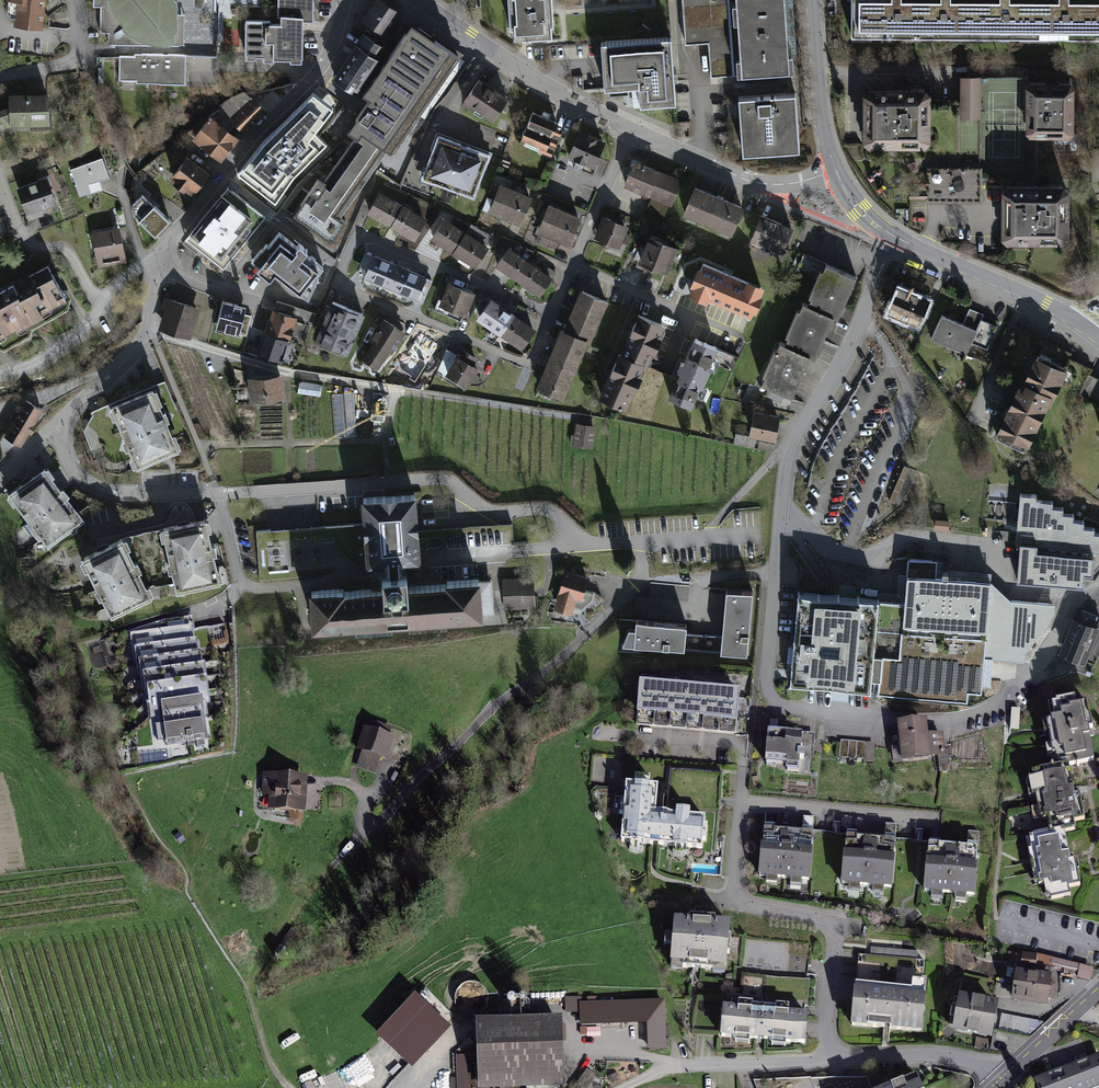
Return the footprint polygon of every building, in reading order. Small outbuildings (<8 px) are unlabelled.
[(10,17),(19,18),(19,25),(46,28),(49,0),(12,0),(10,17)] [(95,7),(102,8),(102,30),(114,46),(184,46),(185,0),(95,0),(95,7)] [(206,29),(206,0),(196,0),(196,29),(206,29)] [(317,21),(317,0),(282,0),(282,21),(309,21),(317,21)] [(385,0),(375,0),(362,18),(386,35),(402,12),(385,0)] [(516,41),(563,39),(560,0),(514,0),(516,41)] [(686,23),(791,15),(790,0),(684,0),(686,23)] [(856,39),(922,39),(922,0),(856,0),(856,39)] [(922,39),(981,40),(981,0),(922,0),(922,39)] [(981,40),(1036,40),(1036,0),(981,0),(981,40)] [(1036,40),(1098,40),(1098,0),(1036,0),(1036,40)] [(791,15),(686,23),(688,47),(712,45),(715,80),(796,74),(791,15)] [(309,21),(282,21),(249,21),(249,61),(276,61),(276,64),(309,64),(309,54),(309,21)] [(353,131),(362,138),(328,185),(324,182),(298,218),(334,243),(347,224),(341,220),(390,152),(394,155),(464,58),(418,25),(369,94),(376,99),(353,131)] [(680,106),(675,39),(608,44),(611,92),(646,90),(647,109),(680,106)] [(382,57),(358,40),(332,75),(356,93),(382,57)] [(187,55),(118,55),(118,82),(187,82),(187,55)] [(980,122),(981,78),(961,78),(960,121),(980,122)] [(513,101),(483,80),(467,102),(497,124),(513,101)] [(864,142),(933,144),(934,81),(865,80),(864,142)] [(1030,80),(1029,136),(1074,137),(1075,81),(1030,80)] [(795,90),(738,94),(742,152),(800,148),(795,90)] [(54,93),(12,94),(13,131),(55,129),(54,93)] [(265,114),(244,93),(232,98),(220,109),(237,127),(243,134),(265,114)] [(307,106),(285,121),(301,145),(324,130),(307,106)] [(561,128),(534,116),(522,144),(549,155),(561,128)] [(240,138),(214,118),(196,142),(222,162),(240,138)] [(606,141),(580,129),(568,156),(593,168),(606,141)] [(491,155),(439,135),(422,179),(474,198),(491,155)] [(278,168),(256,150),(241,168),(264,186),(278,168)] [(681,178),(636,158),(624,184),(651,196),(668,204),(669,204),(681,178)] [(211,176),(190,159),(173,180),(195,197),(211,176)] [(104,160),(71,172),(81,201),(106,192),(103,182),(111,179),(104,160)] [(1005,174),(1004,238),(1070,239),(1071,175),(1005,174)] [(51,177),(20,189),(31,215),(61,202),(51,177)] [(537,198),(504,185),(493,213),(526,226),(537,198)] [(165,207),(137,186),(137,211),(153,223),(165,207)] [(745,209),(698,188),(686,216),(733,237),(745,209)] [(267,220),(229,190),(187,243),(225,273),(267,220)] [(370,217),(393,230),(406,209),(383,195),(370,217)] [(668,204),(651,196),(643,215),(660,223),(668,204)] [(585,218),(552,205),(541,234),(574,246),(585,218)] [(393,230),(416,244),(428,222),(406,209),(393,230)] [(632,228),(606,218),(598,240),(624,250),(632,228)] [(794,230),(762,218),(752,242),(784,255),(794,230)] [(432,241),(455,255),(467,234),(444,220),(432,241)] [(122,229),(95,234),(101,270),(129,265),(122,229)] [(281,232),(257,263),(274,277),(279,270),(311,294),(329,271),(312,258),(315,255),(306,248),(302,253),(296,248),(298,245),(281,232)] [(455,255),(478,269),(491,248),(467,234),(455,255)] [(681,250),(653,238),(642,263),(671,275),(681,250)] [(497,267),(518,283),(532,264),(512,248),(497,267)] [(363,277),(391,288),(400,265),(372,254),(363,277)] [(518,283),(539,299),(553,280),(532,264),(518,283)] [(0,293),(0,339),(1,341),(70,303),(50,266),(0,293)] [(770,290),(710,266),(697,297),(757,322),(770,290)] [(404,290),(428,299),(437,277),(413,267),(404,290)] [(830,267),(813,306),(839,317),(843,319),(860,279),(830,267)] [(442,304),(469,315),(478,294),(450,283),(442,304)] [(932,300),(902,286),(889,314),(919,327),(932,300)] [(611,302),(584,290),(566,330),(594,341),(611,302)] [(481,318),(502,334),(517,315),(495,299),(481,318)] [(204,311),(166,300),(163,309),(168,311),(163,328),(196,338),(204,311)] [(319,341),(349,353),(365,313),(334,301),(319,341)] [(249,309),(225,303),(219,329),(243,334),(249,309)] [(315,316),(278,304),(260,357),(286,365),(295,336),(307,340),(315,316)] [(839,317),(807,304),(790,346),(815,356),(821,359),(839,317)] [(997,327),(982,321),(984,316),(970,310),(964,325),(944,316),(933,341),(968,356),(972,345),(987,351),(997,327)] [(671,327),(642,314),(625,353),(653,365),(671,327)] [(502,334),(524,350),(538,331),(517,315),(502,334)] [(383,368),(405,331),(385,319),(363,356),(383,368)] [(594,341),(566,330),(541,388),(568,399),(594,341)] [(451,351),(421,333),(409,354),(439,372),(451,351)] [(723,350),(698,339),(674,399),(699,409),(723,350)] [(790,346),(785,343),(767,385),(773,388),(769,398),(783,405),(787,395),(796,399),(815,356),(790,346)] [(481,368),(451,351),(439,372),(469,390),(481,368)] [(653,365),(625,353),(604,399),(632,410),(653,365)] [(1052,411),(1072,370),(1042,355),(1022,395),(1052,411)] [(286,378),(250,381),(251,403),(287,401),(286,378)] [(320,396),(322,383),(300,381),(298,394),(320,396)] [(162,390),(116,409),(140,470),(186,452),(162,390)] [(354,393),(335,394),(337,437),(356,436),(354,393)] [(1032,451),(1052,411),(1022,395),(1002,436),(1032,451)] [(47,411),(29,400),(5,438),(24,449),(47,411)] [(784,416),(758,412),(754,438),(781,442),(784,416)] [(598,428),(579,425),(575,446),(594,450),(598,428)] [(50,470),(10,497),(47,551),(87,525),(50,470)] [(365,525),(257,531),(260,577),(369,570),(394,569),(395,578),(387,578),(388,587),(319,591),(321,632),(491,621),(488,580),(419,585),(419,575),(408,576),(408,568),(428,567),(423,495),(363,499),(365,525)] [(1024,495),(1022,588),(1087,591),(1087,578),(1096,578),(1097,553),(1098,553),(1098,535),(1098,529),(1089,528),(1089,524),(1076,522),(1077,518),(1067,517),(1068,511),(1056,510),(1057,504),(1040,502),(1041,497),(1024,495)] [(213,520),(167,530),(180,596),(226,587),(213,520)] [(953,524),(937,523),(936,532),(952,533),(953,524)] [(128,540),(84,560),(112,622),(156,602),(128,540)] [(907,606),(805,596),(794,688),(874,696),(878,658),(904,660),(904,646),(973,651),(972,638),(989,639),(988,660),(1028,665),(1027,656),(1058,617),(1059,607),(1014,604),(995,584),(938,579),(940,563),(912,562),(907,606)] [(591,579),(568,572),(556,610),(575,616),(580,601),(584,602),(591,579)] [(536,579),(505,580),(506,610),(538,608),(536,579)] [(757,594),(731,592),(727,639),(725,657),(751,660),(757,594)] [(1078,617),(1062,655),(1089,665),(1098,641),(1098,626),(1078,617)] [(135,648),(197,641),(194,620),(166,623),(128,636),(132,666),(137,665),(135,648)] [(691,628),(642,624),(641,632),(633,631),(625,648),(688,654),(691,628)] [(699,647),(722,649),(723,634),(701,632),(699,647)] [(137,665),(199,657),(197,641),(135,648),(137,665)] [(145,677),(205,670),(203,657),(199,657),(137,665),(141,693),(147,693),(145,677)] [(147,693),(211,685),(209,669),(205,670),(145,677),(147,693)] [(206,701),(209,721),(215,720),(211,685),(147,693),(154,747),(168,745),(164,706),(206,701)] [(660,702),(662,688),(645,686),(642,714),(650,715),(659,716),(660,702)] [(675,717),(678,690),(662,688),(660,702),(659,716),(667,717),(675,717)] [(687,691),(662,688),(660,702),(742,710),(744,696),(687,691)] [(692,719),(694,691),(678,690),(675,717),(683,718),(692,719)] [(708,721),(711,693),(694,691),(692,719),(700,720),(708,721)] [(724,722),(727,695),(711,693),(708,721),(716,721),(724,722)] [(742,710),(744,696),(727,695),(724,722),(733,723),(741,724),(742,710)] [(168,748),(211,744),(209,721),(206,701),(164,706),(168,745),(168,748)] [(1053,707),(1064,770),(1074,768),(1098,763),(1088,701),(1053,707)] [(909,706),(899,703),(896,715),(906,718),(909,706)] [(394,732),(370,723),(359,753),(364,754),(359,770),(385,780),(399,742),(391,739),(394,732)] [(933,724),(903,727),(908,764),(948,759),(946,737),(934,738),(933,724)] [(810,740),(773,736),(770,766),(807,769),(810,740)] [(870,745),(842,743),(841,759),(868,762),(870,745)] [(1087,830),(1074,768),(1041,775),(1052,836),(1067,833),(1087,830)] [(314,781),(267,777),(265,798),(272,799),(271,812),(311,815),(314,781)] [(665,790),(632,787),(627,845),(708,851),(710,821),(663,817),(665,790)] [(820,835),(765,831),(761,880),(816,885),(820,835)] [(1081,887),(1077,863),(1073,863),(1067,833),(1052,836),(1033,840),(1036,852),(1031,853),(1038,887),(1047,885),(1050,901),(1071,897),(1070,889),(1081,887)] [(902,840),(848,836),(844,887),(898,891),(902,840)] [(985,848),(930,844),(926,894),(981,899),(985,848)] [(736,926),(680,922),(677,965),(733,969),(736,926)] [(281,944),(289,949),(301,932),(291,925),(279,943),(281,944)] [(289,949),(281,944),(276,951),(284,956),(289,949)] [(926,959),(859,957),(856,1029),(924,1031),(926,959)] [(1048,1008),(1052,977),(1018,973),(1014,1004),(1048,1008)] [(993,1040),(999,1005),(962,998),(955,1033),(993,1040)] [(415,1001),(393,1052),(429,1068),(451,1017),(415,1001)] [(580,1002),(568,1002),(568,1013),(580,1014),(580,1002)] [(665,1004),(583,1007),(584,1030),(650,1028),(650,1052),(666,1051),(665,1004)] [(806,1015),(727,1009),(725,1041),(812,1048),(815,1016),(806,1015)] [(562,1015),(478,1016),(478,1084),(563,1083),(562,1015)] [(458,1087),(467,1087),(467,1056),(457,1056),(458,1087)] [(1079,1087),(1098,1087),(1098,1058),(1071,1069),(1079,1087)] [(1071,1069),(1037,1082),(1039,1087),(1079,1087),(1071,1069)] [(588,1075),(579,1087),(581,1087),(597,1087),(600,1083),(588,1075)]
